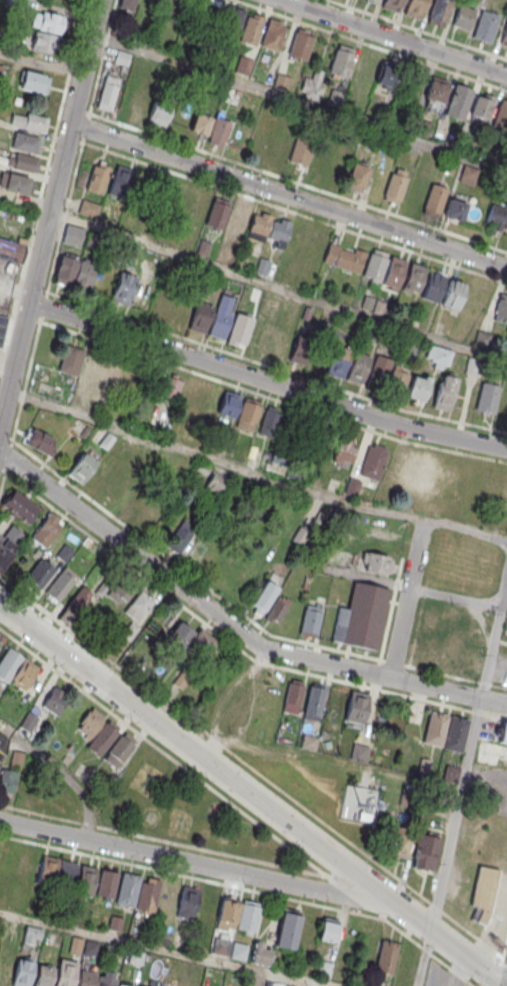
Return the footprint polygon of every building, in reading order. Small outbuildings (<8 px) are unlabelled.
[(118,7),(133,12),(137,0),(120,0),(118,7)] [(153,11),(156,0),(143,0),(141,8),(153,11)] [(213,0),(202,0),(195,21),(213,27),(221,3),(213,0)] [(381,7),(398,13),(402,0),(383,0),(381,7)] [(403,14),(420,19),(427,0),(407,0),(403,14)] [(427,22),(444,28),(452,2),(446,0),(435,0),(427,22)] [(219,32),(236,38),(245,10),(228,5),(219,32)] [(459,5),(452,26),(468,31),(475,10),(459,5)] [(59,34),(64,17),(36,9),(30,26),(59,34)] [(481,11),(472,38),(489,44),(498,16),(481,11)] [(247,16),(239,40),(254,45),(263,17),(252,13),(251,17),(247,16)] [(269,18),(259,46),(277,52),(285,28),(280,26),(281,22),(269,18)] [(499,46),(506,49),(506,21),(499,46)] [(297,28),(288,55),(304,60),(313,37),(305,34),(306,31),(297,28)] [(60,37),(34,31),(30,48),(56,54),(60,37)] [(336,48),(328,72),(345,77),(353,54),(336,48)] [(114,63),(128,66),(130,54),(116,51),(114,63)] [(360,52),(352,79),(368,84),(377,58),(360,52)] [(240,55),(253,60),(247,76),(234,71),(240,55)] [(392,91),(399,69),(382,64),(375,86),(392,91)] [(314,68),(311,78),(304,76),(299,89),(304,91),(303,96),(317,101),(322,85),(319,84),(323,71),(314,68)] [(25,71),(21,87),(45,93),(49,77),(25,71)] [(277,72),(290,77),(285,91),(272,87),(277,72)] [(106,74),(96,107),(110,111),(120,78),(106,74)] [(449,82),(431,75),(423,98),(429,99),(425,110),(438,115),(449,82)] [(455,83),(473,89),(463,120),(444,114),(455,83)] [(331,88),(343,93),(338,107),(326,103),(331,88)] [(138,89),(129,119),(145,124),(154,94),(138,89)] [(482,97),(476,95),(469,114),(486,120),(494,96),(484,93),(482,97)] [(155,97),(147,121),(163,126),(172,103),(155,97)] [(357,98),(367,102),(363,115),(352,111),(357,98)] [(493,122),(506,127),(506,101),(501,99),(493,122)] [(195,112),(189,129),(205,135),(211,118),(195,112)] [(27,113),(26,117),(12,114),(9,124),(44,133),(48,118),(27,113)] [(214,117),(206,140),(223,146),(231,122),(214,117)] [(416,118),(429,123),(424,137),(411,133),(416,118)] [(15,132),(11,147),(35,153),(39,138),(15,132)] [(295,137),(314,143),(305,168),(287,162),(295,137)] [(331,149),(315,144),(306,173),(321,178),(331,149)] [(338,164),(351,163),(350,145),(337,146),(338,164)] [(16,152),(12,167),(36,173),(40,158),(16,152)] [(86,189),(102,194),(110,165),(93,161),(86,189)] [(352,162),(344,185),(360,191),(369,168),(352,162)] [(108,193),(125,198),(134,169),(117,164),(108,193)] [(473,185),(477,169),(464,166),(459,181),(473,185)] [(6,172),(2,188),(26,194),(30,178),(6,172)] [(391,172),(383,196),(399,202),(408,178),(391,172)] [(431,183),(422,210),(438,216),(448,189),(431,183)] [(191,190),(176,184),(166,209),(181,216),(191,190)] [(449,198),(467,203),(461,221),(443,216),(449,198)] [(77,212),(95,219),(99,205),(82,199),(77,212)] [(212,200),(204,224),(220,230),(229,206),(212,200)] [(232,207),(221,238),(238,244),(249,212),(248,212),(249,208),(234,203),(232,207)] [(491,203),(506,209),(499,232),(490,228),(491,224),(484,221),(491,203)] [(253,213),(245,237),(262,242),(270,219),(253,213)] [(278,222),(272,220),(267,237),(276,240),(274,246),(282,249),(290,222),(280,218),(278,222)] [(62,241),(79,246),(84,228),(66,224),(62,241)] [(27,239),(18,237),(17,241),(0,237),(0,257),(21,262),(27,239)] [(322,261),(358,274),(366,252),(354,248),(352,252),(339,248),(340,245),(329,241),(322,261)] [(369,253),(361,277),(379,283),(387,258),(385,258),(387,253),(373,248),(371,253),(369,253)] [(53,280),(88,291),(96,264),(61,253),(53,280)] [(390,255),(406,261),(397,288),(381,283),(390,255)] [(410,262),(426,267),(417,292),(410,290),(409,292),(400,290),(410,262)] [(137,276),(120,270),(110,299),(127,305),(137,276)] [(429,272),(421,296),(437,301),(446,278),(429,272)] [(466,285),(456,315),(449,313),(451,307),(441,304),(449,279),(466,285)] [(503,288),(491,318),(506,325),(506,289),(503,288)] [(221,294),(207,334),(223,340),(232,314),(228,312),(233,298),(221,294)] [(197,300),(187,328),(203,334),(213,306),(197,300)] [(235,312),(225,343),(235,346),(236,342),(245,345),(254,317),(235,312)] [(296,336),(288,362),(304,367),(312,341),(296,336)] [(446,370),(451,351),(429,344),(424,364),(446,370)] [(66,346),(57,372),(73,377),(82,351),(66,346)] [(334,346),(325,374),(341,379),(350,351),(334,346)] [(87,348),(79,374),(95,379),(103,354),(87,348)] [(354,353),(345,380),(361,386),(370,358),(354,353)] [(376,355),(365,386),(381,392),(392,361),(376,355)] [(481,360),(468,358),(466,373),(479,375),(481,360)] [(404,397),(422,403),(431,378),(413,372),(404,397)] [(161,396),(176,400),(182,377),(167,373),(161,396)] [(439,375),(431,408),(449,412),(456,379),(439,375)] [(200,382),(185,377),(178,402),(194,407),(200,382)] [(481,383),(475,411),(493,415),(500,387),(481,383)] [(224,391),(216,414),(232,419),(240,397),(224,391)] [(245,399),(235,428),(252,433),(261,405),(245,399)] [(265,409),(257,434),(273,439),(281,414),(265,409)] [(48,457),(53,436),(30,430),(25,452),(48,457)] [(348,469),(358,439),(340,434),(331,463),(348,469)] [(388,449),(369,442),(359,475),(378,481),(388,449)] [(67,474),(81,484),(97,461),(83,451),(67,474)] [(434,491),(441,459),(422,455),(423,454),(404,451),(397,485),(415,489),(415,487),(434,491)] [(98,496),(118,470),(104,460),(84,486),(98,496)] [(229,479),(213,470),(203,487),(219,496),(229,479)] [(360,482),(349,478),(345,493),(356,496),(360,482)] [(1,505),(28,523),(38,507),(11,489),(1,505)] [(64,522),(49,512),(31,538),(46,548),(64,522)] [(165,545),(177,554),(197,529),(185,519),(165,545)] [(1,574),(25,533),(10,525),(4,535),(0,533),(0,573),(1,574)] [(293,541),(301,544),(306,532),(298,529),(293,541)] [(391,556),(362,552),(360,571),(389,574),(391,556)] [(23,582),(38,592),(55,567),(40,557),(23,582)] [(56,604),(77,577),(64,567),(44,594),(56,604)] [(153,598),(112,571),(99,591),(103,594),(103,593),(125,607),(123,611),(138,621),(153,598)] [(279,589),(267,580),(248,607),(260,616),(279,589)] [(389,589),(375,651),(331,641),(338,606),(347,608),(353,581),(389,589)] [(55,618),(66,628),(96,598),(85,587),(55,618)] [(263,619),(276,626),(291,601),(278,594),(263,619)] [(298,635),(315,639),(320,620),(303,615),(298,635)] [(187,645),(205,659),(218,642),(200,628),(196,633),(180,621),(165,640),(181,652),(187,645)] [(9,647),(0,660),(0,678),(22,692),(38,667),(9,647)] [(282,711),(297,714),(304,682),(289,678),(282,711)] [(318,721),(325,685),(309,682),(303,719),(318,721)] [(41,706),(56,716),(70,696),(54,686),(41,706)] [(345,689),(329,686),(325,717),(340,720),(345,689)] [(367,693),(349,691),(345,725),(363,727),(367,693)] [(99,757),(120,728),(90,707),(76,728),(91,738),(85,747),(99,757)] [(441,746),(448,715),(430,710),(422,742),(441,746)] [(468,719),(450,716),(444,749),(461,752),(468,719)] [(506,745),(506,722),(502,721),(498,743),(506,745)] [(4,752),(9,729),(0,727),(0,751),(4,752)] [(103,759),(115,768),(136,740),(123,731),(103,759)] [(349,759),(365,763),(369,748),(353,743),(349,759)] [(18,771),(2,768),(0,778),(0,791),(15,794),(18,771)] [(345,784),(379,790),(373,825),(339,818),(345,784)] [(388,855),(408,856),(409,833),(389,832),(388,855)] [(412,868),(435,872),(440,837),(418,833),(412,868)] [(42,857),(36,883),(53,886),(59,861),(42,857)] [(80,866),(75,891),(91,895),(97,869),(80,866)] [(488,925),(498,869),(478,866),(468,922),(488,925)] [(101,871),(95,896),(112,900),(117,875),(101,871)] [(122,874),(115,905),(133,909),(139,878),(122,874)] [(160,881),(153,913),(135,909),(141,883),(145,884),(147,878),(160,881)] [(161,882),(154,914),(173,918),(178,891),(174,890),(175,885),(161,882)] [(9,888),(0,886),(0,905),(6,906),(9,888)] [(182,888),(176,917),(193,921),(199,891),(182,888)] [(221,900),(215,929),(231,933),(238,903),(221,900)] [(242,901),(236,931),(253,934),(259,905),(242,901)] [(282,914),(274,947),(292,951),(299,918),(282,914)] [(317,940),(334,944),(340,921),(323,916),(317,940)] [(42,929),(26,925),(22,942),(38,946),(42,929)] [(211,952),(227,957),(232,941),(216,936),(211,952)] [(390,976),(399,944),(382,940),(373,971),(390,976)] [(244,960),(246,945),(233,943),(231,958),(244,960)] [(252,962),(268,965),(271,947),(254,945),(252,962)] [(142,964),(144,951),(132,950),(130,962),(142,964)] [(10,985),(28,985),(34,961),(17,958),(10,985)] [(78,962),(73,985),(54,985),(59,958),(78,962)] [(329,978),(331,962),(319,961),(317,976),(329,978)] [(33,985),(50,985),(54,967),(37,964),(33,985)] [(76,985),(94,985),(96,974),(80,971),(76,985)] [(97,985),(115,985),(116,980),(99,977),(97,985)]
